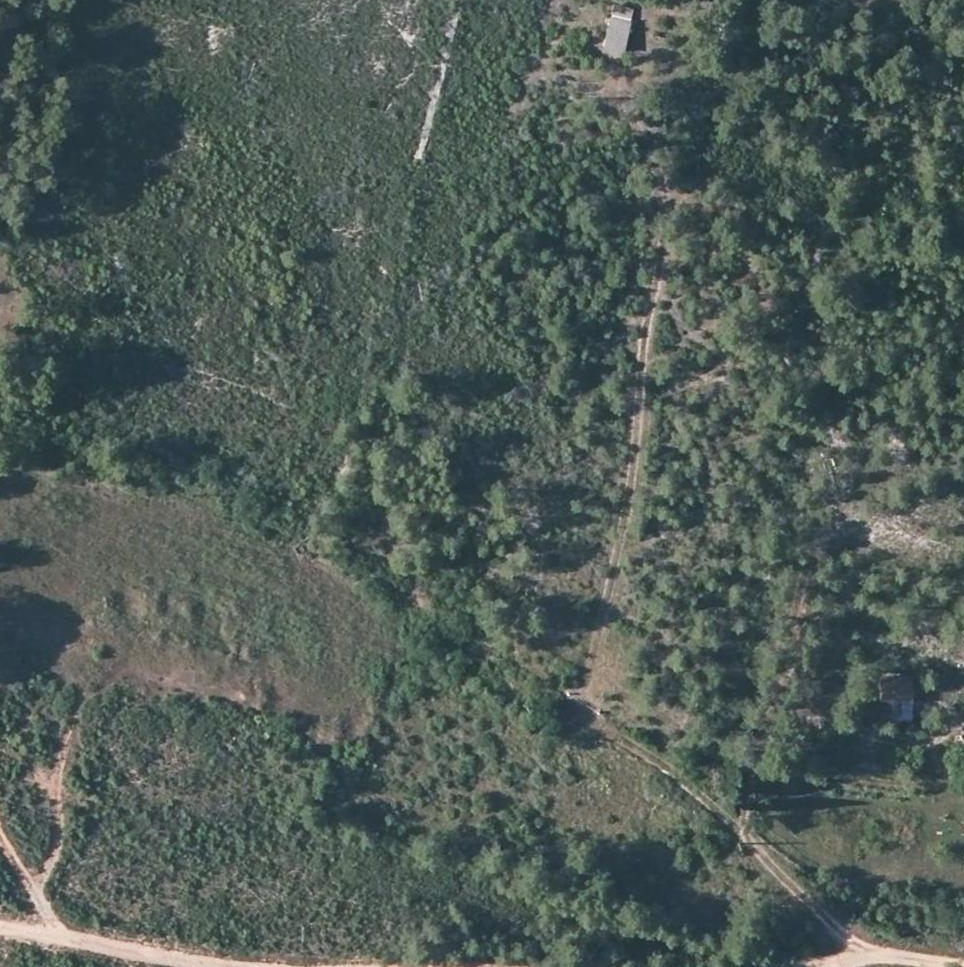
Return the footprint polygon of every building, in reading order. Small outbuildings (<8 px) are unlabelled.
[(604,45),(622,51),(634,8),(615,3),(604,45)] [(878,697),(909,699),(911,677),(880,674),(878,697)]
